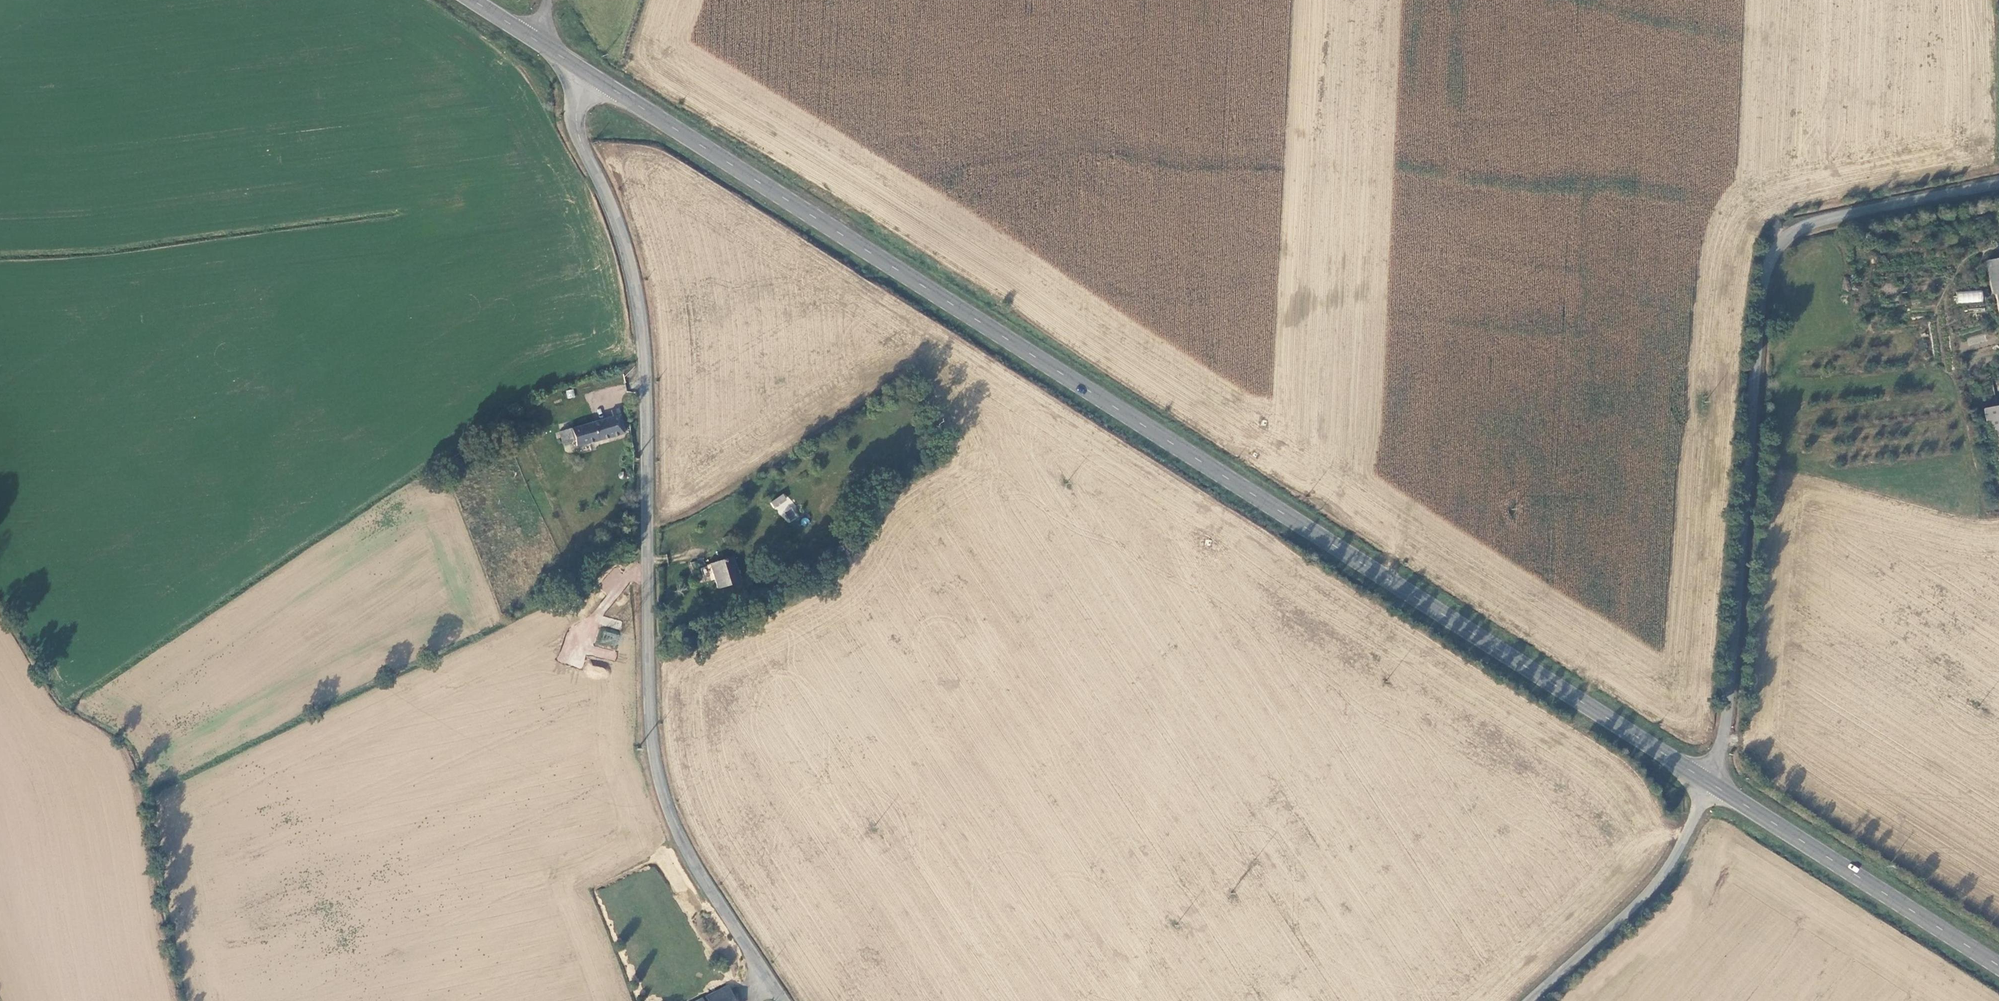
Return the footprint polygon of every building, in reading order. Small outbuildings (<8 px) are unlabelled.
[(1987,262),(1993,294),(1996,293),(1998,310),(1998,259),(1987,262)] [(1956,302),(1982,303),(1983,291),(1956,291),(1956,302)] [(1985,334),(1966,337),(1968,345),(1986,342),(1985,334)] [(1981,410),(1998,509),(1998,407),(1981,410)] [(613,417),(572,429),(574,437),(576,446),(625,433),(619,409),(611,411),(613,417)] [(574,437),(572,429),(564,431),(567,439),(574,437)] [(784,492),(770,503),(787,524),(801,514),(784,492)] [(716,589),(740,581),(733,557),(711,564),(716,589)] [(599,630),(597,644),(616,647),(619,633),(599,630)] [(730,987),(706,996),(708,1000),(735,1000),(730,987)]
